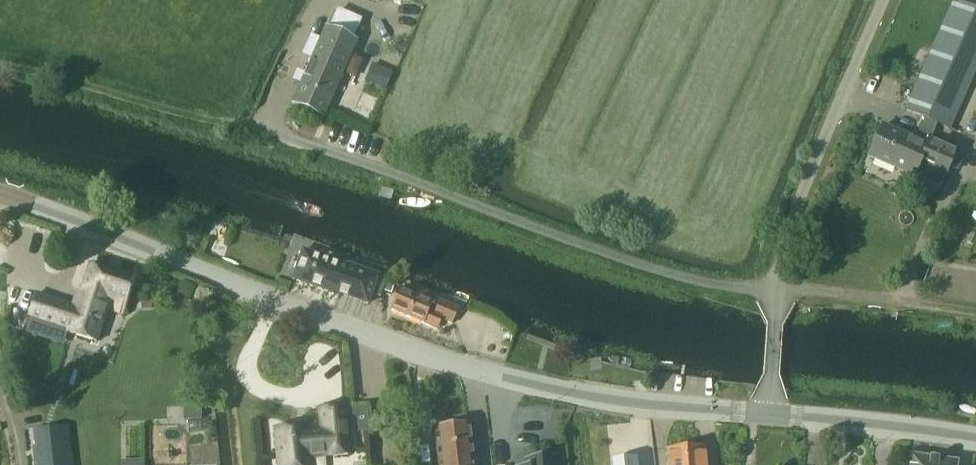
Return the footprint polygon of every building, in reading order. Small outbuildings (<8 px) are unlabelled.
[(954,0),(953,0),(905,109),(924,118),(937,124),(950,129),(975,70),(975,10),(954,0)] [(348,13),(339,34),(341,35),(353,40),(362,19),(348,13)] [(325,28),(291,103),(323,118),(357,42),(353,40),(341,35),(339,34),(328,29),(325,28)] [(402,57),(407,45),(393,38),(388,51),(402,57)] [(383,68),(376,85),(385,89),(393,72),(383,68)] [(882,124),(868,157),(914,178),(915,177),(940,188),(944,178),(945,178),(950,167),(957,171),(964,156),(956,153),(930,141),(937,124),(924,118),(915,139),(882,124)] [(377,279),(378,276),(349,265),(348,268),(334,262),(335,260),(333,256),(323,253),(319,254),(318,257),(303,251),(292,280),(339,297),(340,293),(367,302),(366,305),(367,305),(371,294),(380,297),(385,282),(377,279)] [(36,293),(28,319),(69,332),(68,334),(96,343),(106,309),(123,314),(134,280),(89,266),(76,306),(47,296),(36,293)] [(278,277),(275,284),(287,289),(289,281),(278,277)] [(386,284),(384,290),(391,293),(394,286),(386,284)] [(452,324),(458,309),(436,300),(437,299),(410,288),(408,292),(400,289),(391,310),(438,330),(442,320),(452,324)] [(142,300),(142,311),(152,311),(151,300),(142,300)] [(88,432),(88,383),(60,382),(60,432),(88,432)] [(366,405),(354,407),(356,432),(369,431),(366,405)] [(349,455),(344,407),(321,409),(323,431),(297,433),(296,428),(276,430),(279,464),(310,464),(310,458),(325,456),(325,458),(349,455)] [(468,425),(434,430),(439,464),(473,464),(468,425)] [(43,435),(32,442),(37,451),(48,444),(43,435)] [(687,464),(706,464),(705,448),(686,450),(687,464)] [(667,451),(668,464),(687,464),(686,450),(667,451)] [(957,462),(910,456),(909,464),(957,464),(957,462)]
